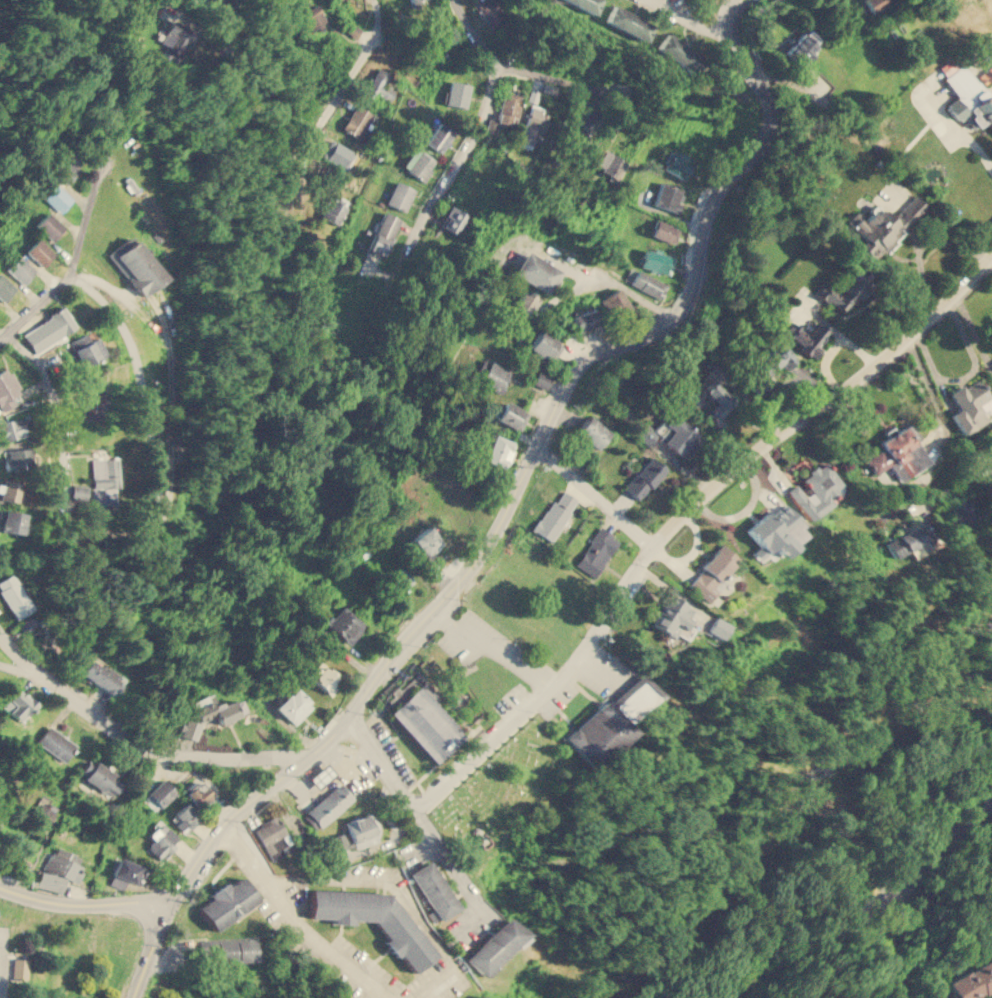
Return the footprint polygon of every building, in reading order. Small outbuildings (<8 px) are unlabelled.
[(497,0),(475,0),(487,29),(506,21),(497,0)] [(600,0),(566,0),(593,14),(600,0)] [(868,14),(890,3),(889,0),(861,0),(868,14)] [(299,14),(312,30),(327,19),(314,2),(299,14)] [(611,5),(603,22),(645,40),(652,22),(611,5)] [(161,41),(170,20),(165,18),(155,39),(161,41)] [(163,54),(177,62),(194,32),(172,20),(160,41),(168,45),(163,54)] [(821,41),(806,28),(785,51),(799,64),(821,41)] [(704,57),(664,34),(655,51),(694,74),(704,57)] [(957,96),(945,105),(956,121),(964,116),(973,129),(985,121),(991,131),(991,101),(964,62),(943,77),(957,96)] [(394,90),(385,86),(391,73),(377,67),(373,76),(368,74),(360,92),(387,104),(394,90)] [(470,83),(448,79),(444,103),(466,107),(470,83)] [(498,122),(509,124),(510,116),(518,117),(521,93),(502,90),(498,122)] [(360,139),(374,114),(355,103),(341,128),(360,139)] [(540,141),(550,112),(530,105),(516,144),(531,149),(534,139),(540,141)] [(441,153),(455,133),(439,121),(425,141),(441,153)] [(320,156),(345,169),(354,151),(329,139),(320,156)] [(437,161),(416,146),(401,165),(423,181),(437,161)] [(682,178),(691,158),(667,147),(658,167),(682,178)] [(405,211),(416,189),(396,179),(385,201),(405,211)] [(684,189),(660,181),(652,204),(676,212),(684,189)] [(72,199),(54,183),(42,196),(60,212),(72,199)] [(320,215),(337,225),(350,202),(333,192),(320,215)] [(890,218),(877,205),(861,221),(857,217),(849,224),(855,231),(850,236),(874,260),(928,208),(914,194),(890,218)] [(468,214),(449,205),(439,225),(458,234),(468,214)] [(368,248),(384,255),(399,218),(383,211),(368,248)] [(35,224),(53,240),(64,227),(47,212),(35,224)] [(650,234),(673,243),(680,228),(656,219),(650,234)] [(141,296),(164,278),(130,235),(107,253),(141,296)] [(25,253),(45,266),(55,251),(35,238),(25,253)] [(639,266),(670,275),(675,257),(645,248),(639,266)] [(562,272),(526,249),(513,271),(548,294),(562,272)] [(35,269),(17,255),(6,270),(25,283),(35,269)] [(659,299),(667,285),(631,265),(623,279),(659,299)] [(840,310),(851,296),(857,302),(872,283),(856,269),(839,291),(822,277),(813,288),(840,310)] [(0,274),(0,297),(4,301),(16,287),(0,274)] [(612,318),(631,307),(619,287),(600,298),(612,318)] [(525,320),(539,298),(523,288),(509,311),(525,320)] [(23,333),(36,353),(76,326),(63,306),(23,333)] [(572,313),(578,332),(600,324),(594,306),(572,313)] [(799,345),(797,347),(813,358),(820,348),(816,345),(827,330),(816,323),(808,335),(794,325),(786,336),(799,345)] [(527,347),(547,359),(559,340),(539,328),(527,347)] [(72,339),(80,365),(105,357),(96,330),(72,339)] [(781,364),(786,369),(797,358),(786,346),(776,355),(771,349),(742,375),(758,393),(769,383),(765,378),(781,364)] [(512,371),(482,358),(479,366),(485,368),(479,383),(502,393),(512,371)] [(21,400),(5,369),(0,371),(0,408),(1,410),(21,400)] [(551,375),(536,369),(531,383),(546,389),(551,375)] [(734,402),(710,379),(701,389),(714,402),(704,414),(719,428),(727,419),(722,415),(734,402)] [(948,392),(957,409),(950,413),(961,435),(987,420),(981,409),(991,404),(978,379),(963,387),(961,384),(948,392)] [(103,419),(102,386),(83,387),(83,419),(103,419)] [(492,416),(519,431),(529,413),(502,398),(492,416)] [(700,438),(672,412),(662,423),(667,427),(658,437),(681,458),(700,438)] [(595,449),(609,432),(588,415),(574,431),(595,449)] [(20,417),(0,422),(4,440),(24,436),(20,417)] [(889,465),(898,480),(928,464),(907,424),(877,440),(882,448),(864,458),(873,474),(889,465)] [(515,442),(493,433),(482,460),(504,469),(515,442)] [(5,449),(6,468),(31,467),(30,448),(5,449)] [(665,468),(650,456),(623,487),(638,500),(665,468)] [(91,458),(92,503),(116,503),(115,457),(91,458)] [(805,518),(846,492),(826,461),(801,477),(810,491),(803,496),(796,484),(787,489),(805,518)] [(16,502),(19,482),(3,479),(0,499),(16,502)] [(63,497),(84,501),(86,486),(66,482),(63,497)] [(578,500),(561,488),(532,529),(550,541),(578,500)] [(783,503),(777,495),(765,505),(771,513),(783,503)] [(957,523),(955,523),(958,532),(980,524),(970,497),(950,505),(957,523)] [(758,546),(751,551),(758,561),(767,554),(772,561),(792,546),(790,544),(802,535),(796,527),(800,524),(784,503),(769,515),(767,511),(745,528),(758,546)] [(1,509),(0,516),(0,530),(19,534),(23,513),(1,509)] [(910,555),(929,545),(917,524),(884,542),(893,557),(907,550),(910,555)] [(430,553),(442,544),(427,525),(409,539),(431,566),(437,562),(430,553)] [(574,563),(594,577),(619,540),(599,526),(574,563)] [(707,601),(724,582),(720,578),(738,558),(722,544),(687,582),(707,601)] [(397,596),(413,581),(401,567),(385,582),(397,596)] [(11,573),(0,579),(0,593),(16,618),(33,607),(11,573)] [(671,638),(679,626),(683,628),(691,617),(681,610),(685,604),(671,594),(651,623),(671,638)] [(365,626),(342,605),(326,623),(349,644),(365,626)] [(706,630),(719,639),(728,624),(714,616),(706,630)] [(109,695),(121,680),(91,655),(79,671),(109,695)] [(329,694),(341,679),(319,661),(306,676),(329,694)] [(564,737),(592,768),(634,730),(627,722),(660,693),(641,672),(612,697),(610,695),(564,737)] [(388,713),(434,762),(463,736),(416,686),(388,713)] [(3,706),(21,722),(37,703),(18,687),(3,706)] [(312,705),(293,687),(274,707),(293,725),(312,705)] [(176,734),(195,741),(201,724),(182,717),(176,734)] [(76,745),(48,725),(36,741),(64,761),(76,745)] [(83,778),(111,797),(123,780),(95,760),(83,778)] [(177,793),(163,778),(144,797),(158,811),(177,793)] [(213,797),(200,778),(185,789),(198,808),(213,797)] [(315,829),(354,799),(341,782),(302,812),(315,829)] [(47,825),(58,809),(40,798),(30,813),(47,825)] [(180,819),(175,824),(184,833),(199,816),(185,802),(174,814),(180,819)] [(356,848),(378,839),(367,813),(345,822),(356,848)] [(285,853),(282,847),(291,842),(275,814),(253,827),(272,861),(285,853)] [(153,839),(146,848),(163,861),(174,847),(171,844),(178,836),(158,820),(147,834),(153,839)] [(87,863),(54,847),(45,867),(77,882),(87,863)] [(108,884),(123,888),(126,880),(135,883),(141,865),(117,857),(108,884)] [(456,909),(430,860),(410,871),(436,920),(456,909)] [(62,877),(37,870),(33,884),(58,891),(62,877)] [(197,907),(213,930),(257,900),(240,876),(226,885),(224,881),(206,894),(209,898),(197,907)] [(390,892),(310,888),(309,918),(332,919),(332,923),(351,924),(352,920),(374,921),(387,939),(384,942),(393,955),(399,953),(412,972),(435,956),(390,892)] [(464,959),(482,975),(520,933),(503,916),(464,959)] [(256,960),(255,937),(198,939),(199,962),(256,960)] [(955,997),(976,997),(991,990),(991,957),(946,981),(955,997)] [(27,958),(8,958),(7,977),(26,978),(27,958)]
